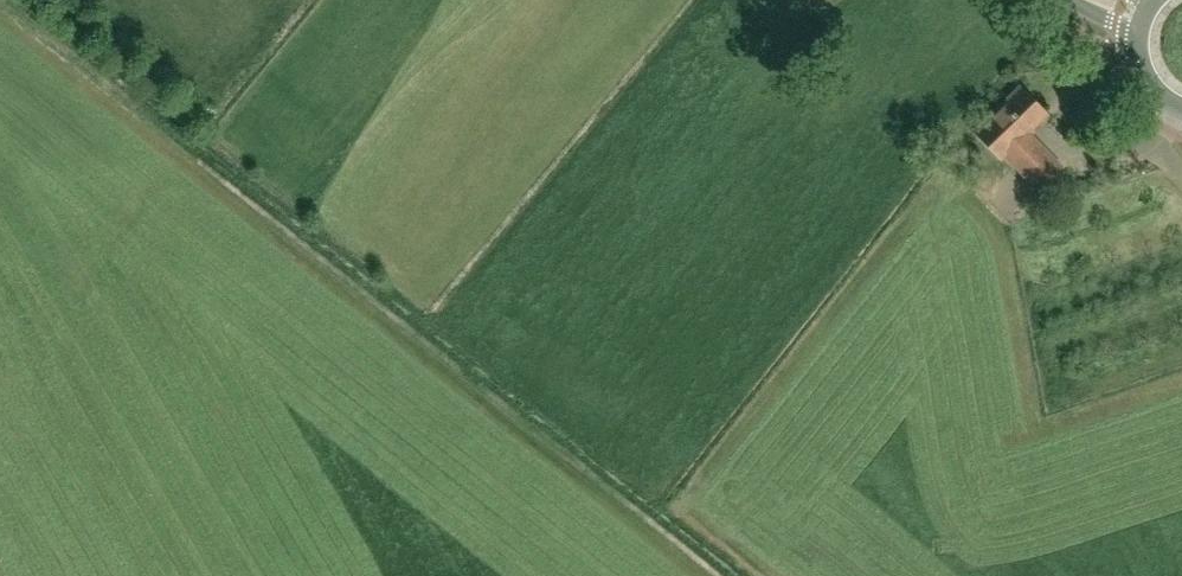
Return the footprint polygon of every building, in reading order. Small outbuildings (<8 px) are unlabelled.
[(1044,113),(1019,88),(974,132),(1001,160),(1006,155),(1037,187),(1059,166),(1026,131),(1044,113)]
